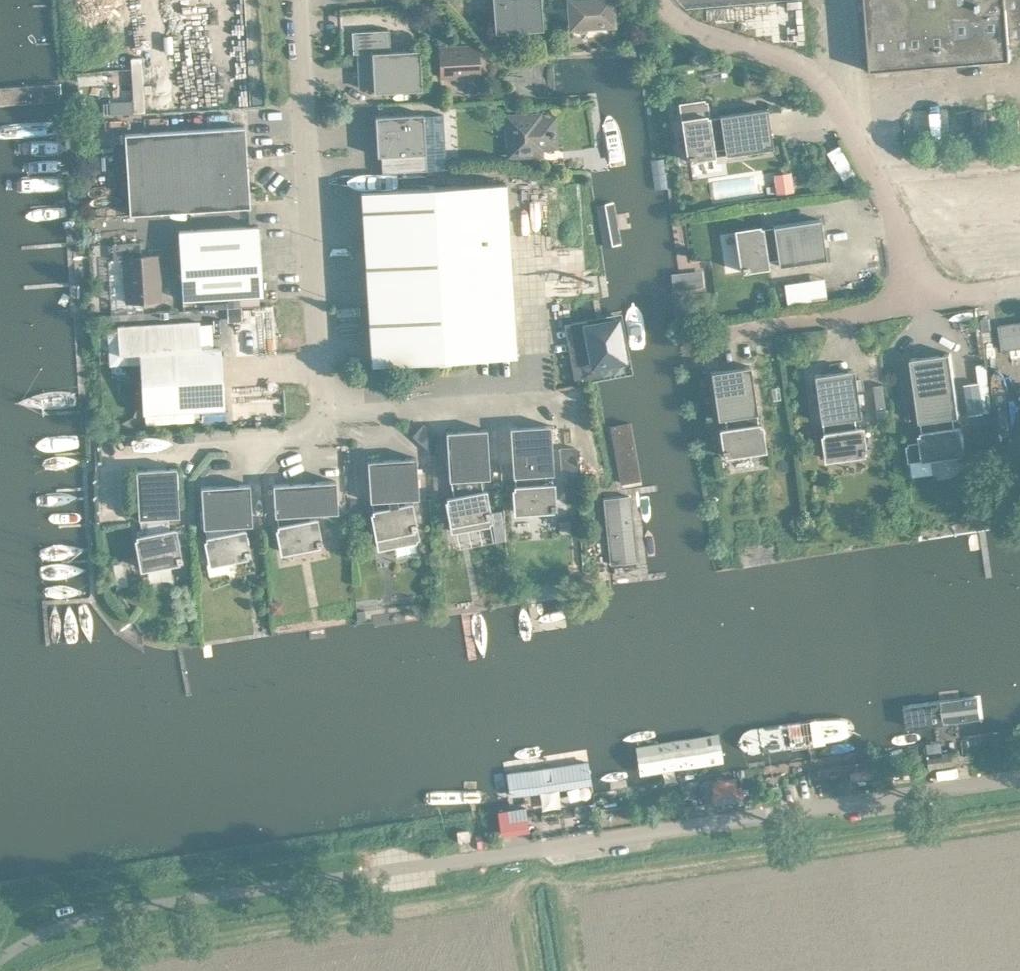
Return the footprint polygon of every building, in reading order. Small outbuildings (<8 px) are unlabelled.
[(493,25),(540,21),(539,0),(491,0),(493,25)] [(569,18),(610,15),(609,0),(568,0),(569,18)] [(864,63),(1010,51),(1009,38),(1019,37),(1019,0),(859,0),(864,63)] [(349,23),(350,45),(369,44),(371,84),(419,81),(417,42),(388,43),(387,22),(349,23)] [(439,69),(451,68),(454,71),(462,71),(465,68),(465,65),(477,64),(475,38),(437,40),(439,69)] [(722,141),(718,114),(708,116),(705,94),(679,97),(687,153),(713,149),(712,142),(722,141)] [(717,107),(718,114),(722,141),(723,147),(770,140),(765,100),(717,107)] [(971,104),(972,126),(986,125),(985,103),(971,104)] [(373,108),(375,148),(378,147),(379,165),(424,162),(423,145),(443,144),(440,105),(421,106),(420,105),(373,108)] [(505,109),(507,147),(538,146),(537,139),(552,138),(551,112),(536,112),(536,108),(505,109)] [(247,198),(247,196),(242,118),(122,125),(127,205),(247,198)] [(789,164),(771,167),(774,186),(792,183),(789,164)] [(358,182),(368,355),(513,347),(502,174),(358,182)] [(770,218),(771,225),(775,252),(776,258),(824,251),(818,211),(770,218)] [(180,291),(259,286),(260,286),(256,218),(248,218),(176,223),(180,291)] [(775,252),(771,225),(762,227),(760,220),(734,224),(740,264),(766,260),(765,253),(775,252)] [(121,250),(124,293),(158,291),(157,273),(155,273),(155,265),(158,265),(157,247),(139,248),(138,234),(110,235),(111,251),(121,250)] [(239,298),(224,299),(225,313),(240,312),(239,298)] [(575,345),(580,370),(598,367),(596,356),(621,352),(614,311),(583,317),(588,342),(575,345)] [(117,346),(137,345),(137,344),(198,340),(197,313),(115,318),(117,346)] [(1001,342),(1019,339),(1019,314),(997,318),(1001,342)] [(137,344),(137,345),(140,405),(221,400),(218,339),(198,340),(137,344)] [(918,414),(920,414),(952,409),(958,408),(949,345),(909,351),(918,414)] [(715,411),(722,410),(754,406),(755,406),(748,358),(709,364),(715,411)] [(818,415),(825,414),(852,410),(858,409),(851,362),(812,367),(818,415)] [(978,374),(964,376),(968,406),(982,405),(978,374)] [(754,406),(722,410),(724,420),(717,421),(720,447),(761,441),(757,415),(756,416),(754,406)] [(952,409),(920,414),(921,424),(920,424),(921,433),(907,435),(909,452),(964,444),(960,418),(953,419),(952,409)] [(852,410),(825,414),(827,424),(820,425),(823,451),(864,445),(860,419),(853,420),(852,410)] [(421,415),(410,427),(426,443),(437,431),(421,415)] [(510,468),(517,468),(544,466),(551,466),(548,417),(507,419),(510,468)] [(448,472),(449,478),(455,477),(457,487),(480,482),(478,470),(487,470),(484,421),(443,423),(446,472),(448,472)] [(573,438),(557,439),(558,462),(575,461),(573,438)] [(367,493),(374,493),(401,491),(416,490),(413,449),(365,452),(367,493)] [(136,510),(137,510),(164,508),(177,508),(174,459),(133,461),(136,510)] [(544,466),(517,468),(518,477),(511,478),(513,504),(554,501),(552,475),(545,475),(544,466)] [(272,508),(280,507),(307,506),(335,504),(333,472),(270,476),(272,508)] [(201,519),(208,519),(235,517),(250,516),(247,476),(198,478),(201,519)] [(455,477),(449,478),(451,488),(444,489),(450,523),(490,516),(484,482),(480,482),(457,487),(455,477)] [(401,491),(374,493),(376,501),(369,502),(377,540),(416,532),(409,494),(402,496),(401,491)] [(307,506),(280,507),(281,516),(274,517),(280,543),(320,535),(315,509),(308,511),(307,506)] [(164,508),(137,510),(140,526),(133,527),(139,559),(180,552),(174,520),(166,521),(164,508)] [(235,517),(208,519),(210,527),(203,529),(208,555),(248,546),(243,521),(236,522),(235,517)] [(711,795),(736,791),(733,777),(709,781),(711,795)] [(455,831),(467,829),(465,819),(453,821),(455,831)]
